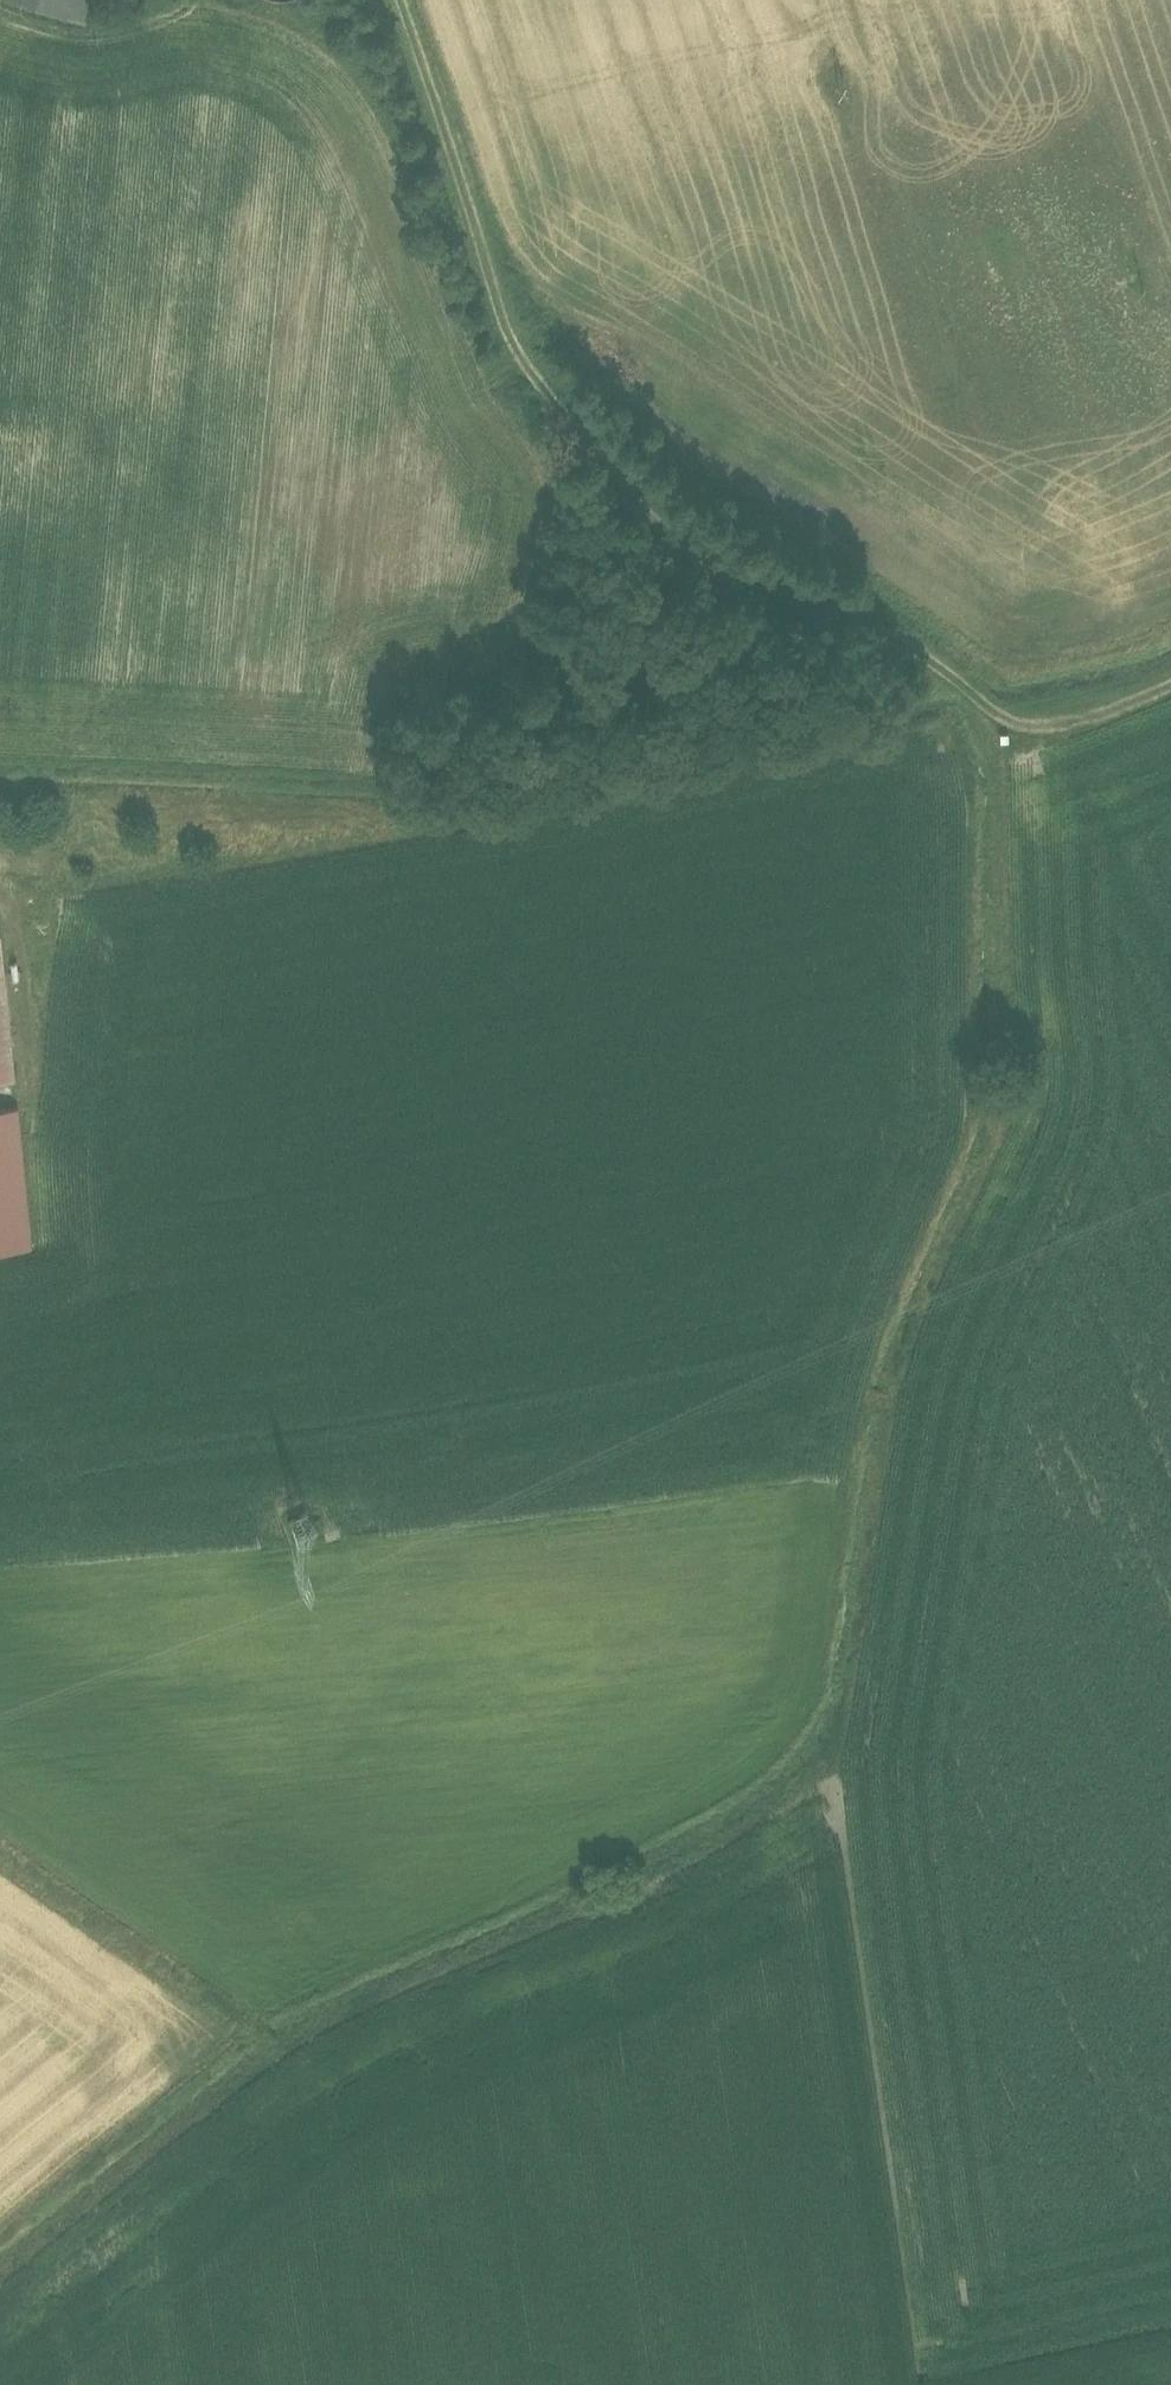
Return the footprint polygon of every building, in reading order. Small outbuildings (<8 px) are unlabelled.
[(82,23),(91,0),(18,0),(82,23)] [(15,1080),(3,932),(0,932),(0,1081),(15,1080)] [(0,1107),(0,1250),(29,1247),(16,1106),(0,1107)]
